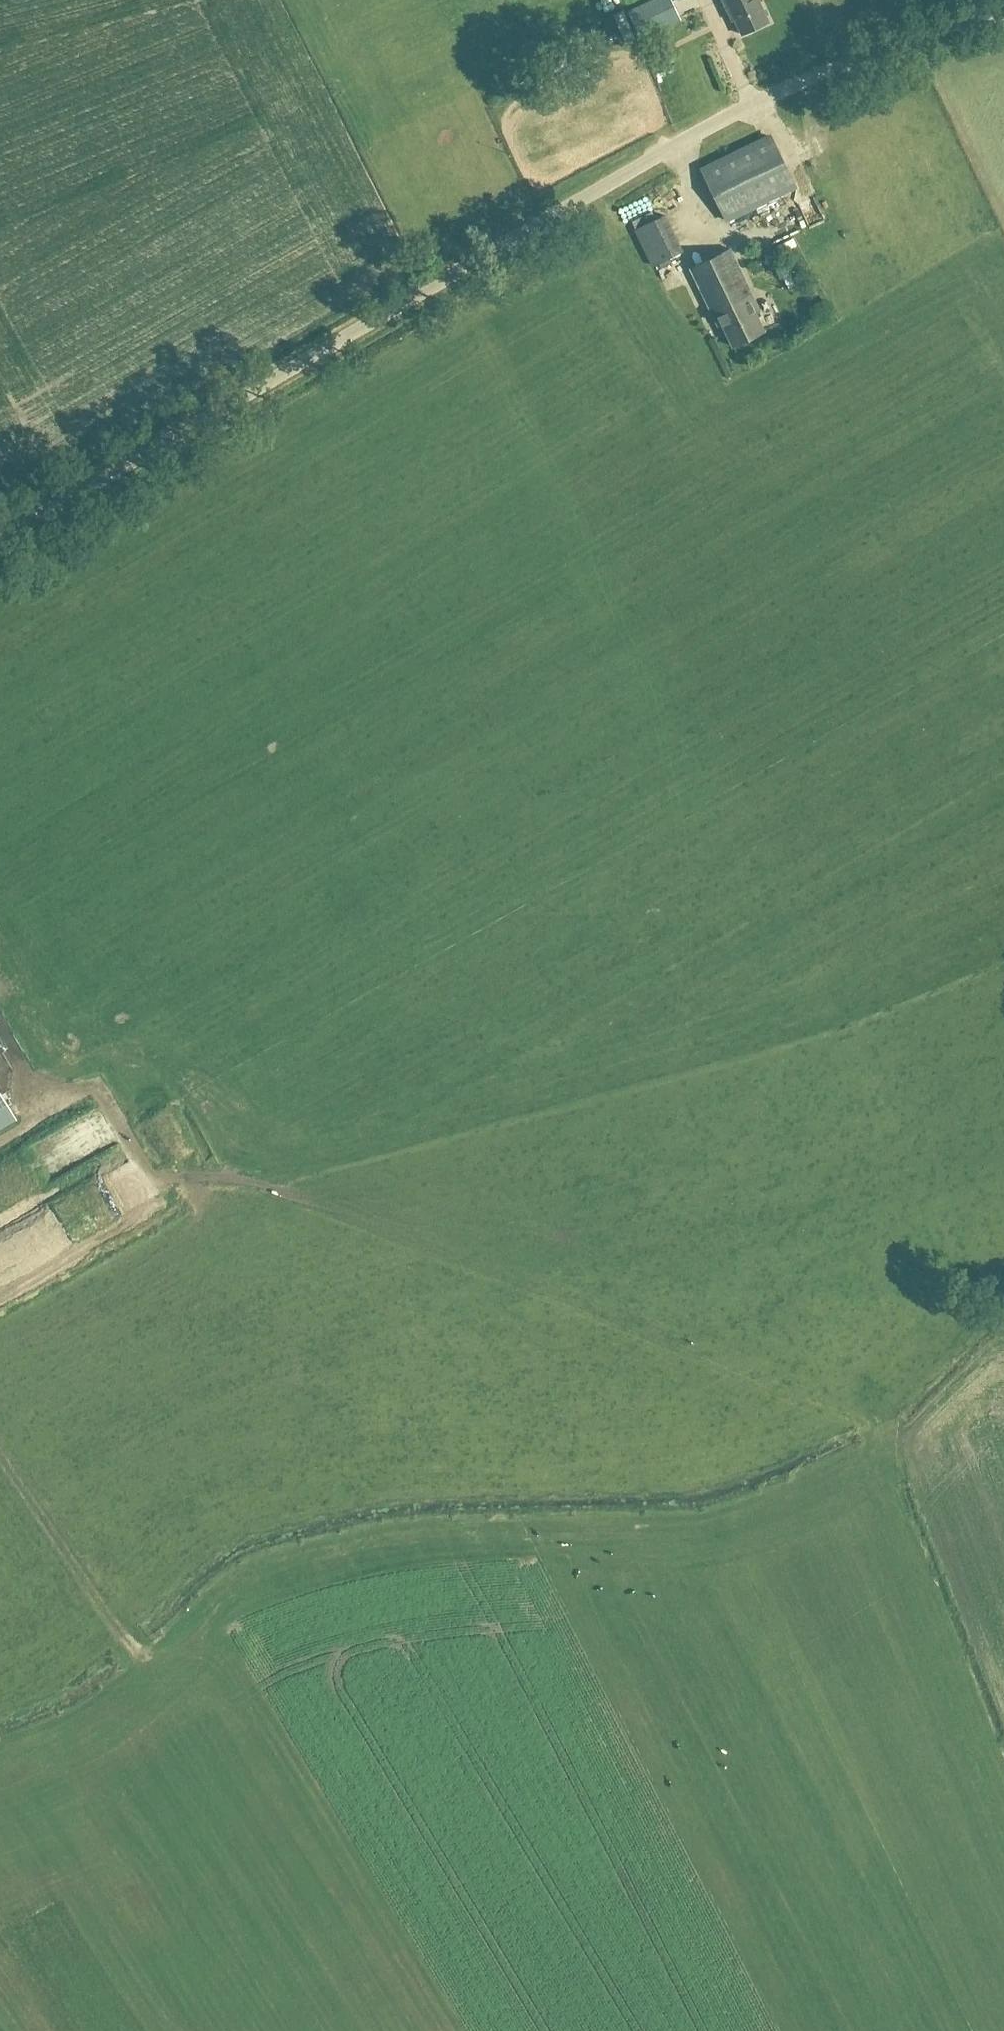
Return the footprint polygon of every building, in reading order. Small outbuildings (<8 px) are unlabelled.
[(664,17),(675,14),(671,0),(659,0),(664,17)] [(770,22),(760,0),(723,0),(729,13),(732,12),(743,35),(770,22)] [(727,221),(796,187),(772,137),(702,170),(727,221)] [(637,212),(655,259),(686,247),(668,200),(637,212)] [(804,206),(785,214),(794,234),(813,225),(804,206)] [(761,311),(731,249),(690,268),(718,327),(723,324),(733,346),(766,331),(757,313),(761,311)] [(0,1090),(0,1123),(14,1115),(0,1090)]
